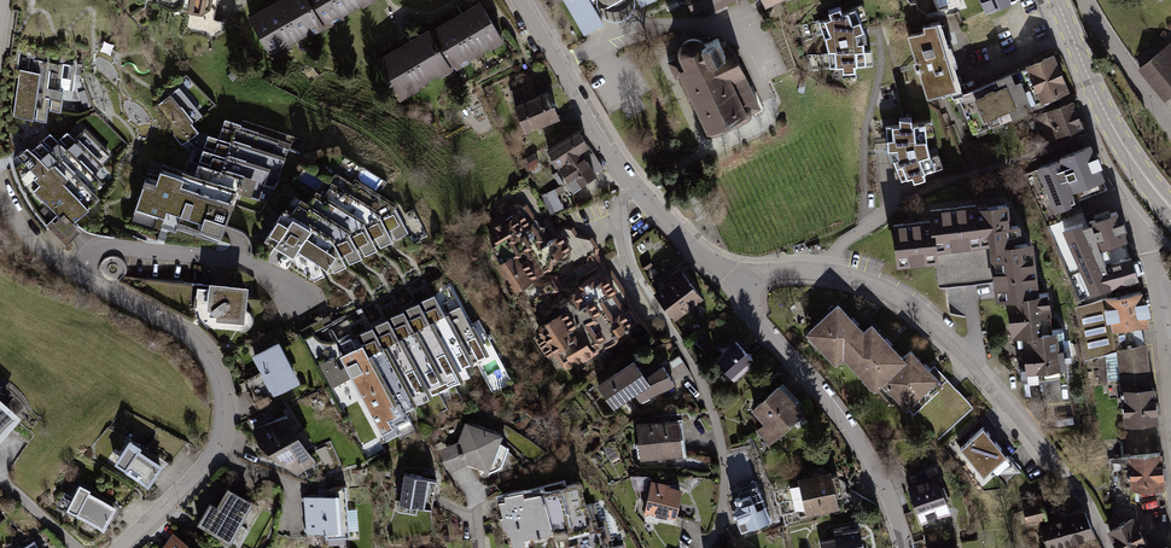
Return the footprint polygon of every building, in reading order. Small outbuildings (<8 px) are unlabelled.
[(211,15),(214,0),(146,0),(146,2),(211,15)] [(250,18),(271,55),(323,27),(308,0),(284,0),(250,18)] [(323,27),(373,0),(308,0),(323,27)] [(587,39),(607,28),(591,0),(564,0),(587,39)] [(643,10),(660,0),(638,0),(643,10)] [(740,0),(690,0),(699,20),(741,1),(740,0)] [(768,10),(789,0),(763,0),(768,10)] [(863,29),(852,2),(840,7),(837,2),(826,7),(828,12),(816,17),(825,40),(827,62),(839,60),(840,66),(851,65),(851,60),(866,59),(863,29)] [(484,4),(432,32),(452,69),(504,41),(484,4)] [(963,93),(944,25),(910,35),(929,102),(963,93)] [(432,32),(380,60),(400,97),(452,69),(432,32)] [(722,58),(710,35),(679,50),(691,73),(680,79),(712,143),(768,116),(736,51),(722,58)] [(1170,98),(1170,45),(1140,70),(1166,102),(1170,98)] [(76,63),(20,55),(11,115),(45,120),(47,109),(69,112),(76,63)] [(1072,98),(1055,59),(1028,70),(1045,110),(1072,98)] [(1045,110),(1028,70),(991,86),(1009,126),(1045,110)] [(166,128),(179,144),(195,130),(189,121),(213,103),(183,74),(166,90),(169,93),(156,105),(170,125),(166,128)] [(563,126),(548,91),(530,99),(524,85),(511,91),(517,104),(515,105),(525,129),(542,122),(546,132),(563,126)] [(1055,143),(1085,131),(1074,104),(1044,116),(1055,143)] [(909,113),(897,115),(898,122),(883,124),(886,151),(889,159),(892,157),(900,178),(910,172),(913,177),(922,174),(920,169),(932,163),(927,148),(924,134),(923,118),(910,119),(909,113)] [(221,239),(225,227),(226,227),(238,194),(259,201),(264,186),(274,189),(278,182),(291,144),(225,122),(219,139),(209,136),(195,177),(163,166),(158,180),(147,176),(136,210),(165,220),(167,214),(203,226),(200,232),(221,239)] [(103,186),(94,177),(104,167),(101,164),(110,155),(85,130),(74,141),(67,134),(58,143),(50,136),(31,155),(28,151),(18,160),(36,179),(33,182),(39,188),(33,193),(56,217),(46,227),(67,248),(81,234),(73,226),(99,201),(94,195),(103,186)] [(565,159),(587,145),(578,131),(549,151),(558,166),(562,163),(564,167),(568,164),(565,159)] [(1089,143),(1035,166),(1054,210),(1070,204),(1067,197),(1073,194),(1070,188),(1102,175),(1089,143)] [(568,164),(564,167),(562,168),(569,179),(566,180),(572,188),(603,168),(587,145),(565,159),(568,164)] [(528,163),(531,168),(539,163),(533,153),(523,160),(525,165),(528,163)] [(560,186),(564,183),(556,172),(552,174),(560,186)] [(265,244),(324,277),(328,275),(342,268),(356,261),(375,252),(390,245),(410,235),(396,206),(356,183),(353,188),(336,177),(324,198),(315,193),(309,204),(300,199),(292,213),(285,209),(265,244)] [(558,190),(544,195),(550,212),(565,207),(558,190)] [(1126,232),(1115,202),(1089,211),(1090,214),(1100,241),(1126,232)] [(1012,204),(975,208),(979,251),(992,249),(1025,246),(1023,226),(1014,227),(1012,204)] [(979,251),(975,208),(934,212),(935,223),(938,255),(979,251)] [(548,241),(531,213),(526,216),(522,209),(489,231),(497,244),(492,247),(495,252),(493,253),(505,270),(504,274),(513,289),(522,283),(525,284),(552,267),(549,262),(569,249),(560,235),(551,241),(550,239),(548,241)] [(1093,292),(1115,283),(1107,260),(1100,241),(1090,214),(1065,227),(1093,292)] [(894,226),(898,271),(939,267),(938,255),(935,223),(894,226)] [(1025,246),(992,249),(997,303),(1042,298),(1037,245),(1025,246)] [(1115,283),(1138,275),(1130,252),(1107,260),(1115,283)] [(656,293),(675,317),(701,296),(682,273),(678,269),(671,275),(674,279),(656,293)] [(615,291),(606,277),(595,285),(592,280),(588,279),(579,284),(581,288),(542,313),(550,326),(550,329),(551,330),(537,339),(549,357),(555,353),(566,369),(574,365),(578,371),(584,367),(581,363),(596,353),(592,347),(594,345),(595,347),(606,350),(606,347),(609,347),(611,341),(618,336),(620,339),(629,333),(627,330),(628,329),(627,328),(639,321),(630,307),(623,311),(611,294),(615,291)] [(244,288),(193,283),(191,298),(196,304),(211,305),(214,308),(213,310),(212,311),(212,313),(213,314),(214,315),(215,316),(217,316),(219,315),(221,317),(221,319),(231,320),(231,318),(240,319),(241,308),(243,308),(244,288)] [(1141,287),(1106,295),(1113,330),(1149,323),(1141,287)] [(344,317),(306,338),(369,454),(397,439),(399,443),(512,382),(479,321),(470,326),(449,288),(356,339),(344,317)] [(1052,300),(1012,303),(1015,340),(1026,339),(1056,336),(1052,300)] [(867,335),(839,306),(808,335),(837,364),(844,357),(867,335)] [(903,357),(875,328),(867,335),(844,357),(873,386),(879,380),(903,357)] [(279,336),(251,351),(273,390),(300,375),(279,336)] [(712,341),(707,336),(700,342),(705,347),(712,341)] [(1026,339),(1030,377),(1067,373),(1064,336),(1056,336),(1026,339)] [(753,359),(736,341),(717,359),(733,377),(753,359)] [(1154,386),(1148,346),(1118,350),(1124,390),(1154,386)] [(938,380),(910,351),(903,357),(879,380),(908,409),(938,380)] [(1115,355),(1108,356),(1111,375),(1118,374),(1115,355)] [(633,361),(598,386),(614,407),(625,399),(623,396),(632,389),(639,398),(647,393),(648,395),(668,386),(674,381),(663,366),(646,378),(633,361)] [(263,394),(270,390),(262,376),(256,379),(263,394)] [(794,400),(781,385),(778,388),(777,388),(755,408),(767,422),(759,429),(770,441),(791,422),(788,419),(798,410),(791,403),(794,400)] [(1127,427),(1160,425),(1158,391),(1125,393),(1127,427)] [(22,412),(0,393),(0,437),(22,412)] [(270,403),(266,396),(256,401),(260,409),(270,403)] [(266,448),(298,427),(289,409),(254,424),(257,440),(266,448)] [(508,447),(498,443),(502,432),(466,419),(458,441),(437,451),(448,473),(468,463),(489,473),(501,467),(508,447)] [(682,421),(638,425),(641,456),(685,452),(682,421)] [(983,422),(959,443),(986,474),(997,464),(1015,459),(983,422)] [(298,427),(266,448),(296,471),(316,457),(298,427)] [(168,464),(126,436),(109,462),(150,489),(168,464)] [(1164,491),(1163,456),(1132,457),(1133,492),(1164,491)] [(392,468),(373,465),(371,476),(390,479),(392,468)] [(938,468),(906,480),(923,525),(955,514),(938,468)] [(436,478),(404,473),(399,502),(431,507),(436,478)] [(837,474),(804,481),(804,483),(797,485),(798,488),(792,489),(797,510),(809,507),(810,508),(843,501),(837,474)] [(542,486),(554,531),(556,539),(563,537),(580,532),(580,531),(598,526),(591,503),(582,506),(576,483),(566,485),(565,480),(542,486)] [(738,520),(741,529),(770,518),(755,481),(739,488),(741,493),(739,494),(740,497),(735,499),(739,507),(735,508),(740,519),(738,520)] [(117,503),(80,482),(67,506),(104,527),(117,503)] [(661,484),(652,482),(646,509),(654,511),(654,512),(675,516),(680,491),(661,486),(661,484)] [(305,513),(348,511),(346,484),(327,489),(327,494),(304,496),(305,513)] [(529,524),(533,537),(534,542),(547,539),(545,534),(554,531),(542,486),(521,492),(529,524)] [(210,504),(199,522),(228,539),(250,501),(229,489),(218,508),(210,504)] [(506,530),(529,524),(521,492),(504,496),(505,501),(499,503),(506,530)] [(1047,519),(1043,503),(1024,508),(1028,524),(1047,519)] [(305,513),(306,532),(326,530),(327,547),(335,547),(346,547),(345,536),(350,535),(348,511),(305,513)] [(1053,547),(1066,547),(1096,538),(1087,512),(1046,526),(1053,547)] [(1109,533),(1117,547),(1151,547),(1137,520),(1109,533)] [(529,524),(506,530),(507,536),(510,535),(513,547),(525,544),(524,539),(533,537),(529,524)] [(563,537),(565,545),(575,543),(576,547),(588,547),(587,545),(607,540),(603,525),(598,526),(580,531),(580,532),(563,537)] [(821,542),(823,547),(862,547),(858,529),(835,534),(836,539),(821,542)] [(623,545),(613,547),(611,539),(607,540),(587,545),(588,547),(624,547),(623,545)]
